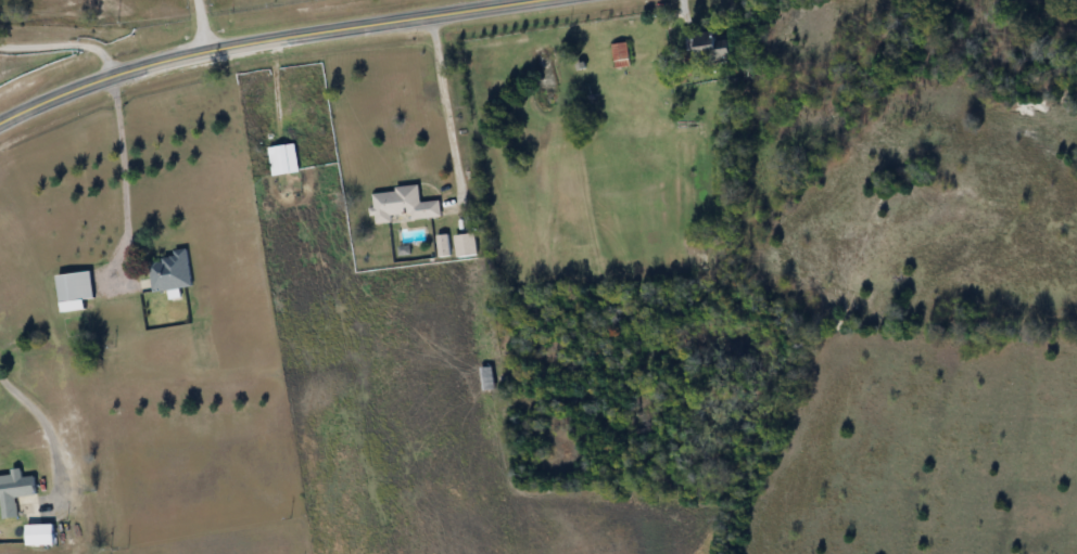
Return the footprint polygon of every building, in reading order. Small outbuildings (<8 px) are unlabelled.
[(705,65),(736,57),(730,33),(699,40),(705,65)] [(616,69),(632,67),(628,43),(613,45),(616,69)] [(300,174),(297,145),(269,148),(273,177),(300,174)] [(375,225),(442,220),(441,203),(421,204),(419,187),(397,189),(397,193),(373,195),(375,225)] [(455,237),(458,259),(479,257),(476,235),(455,237)] [(193,289),(188,251),(174,252),(175,260),(150,263),(154,293),(193,289)] [(62,314),(86,311),(85,301),(94,300),(92,273),(58,276),(62,314)] [(483,392),(495,391),(493,368),(481,369),(483,392)] [(19,519),(16,498),(39,495),(37,477),(23,478),(23,473),(0,475),(0,501),(2,501),(4,520),(19,519)] [(27,525),(27,546),(54,546),(54,525),(27,525)]
